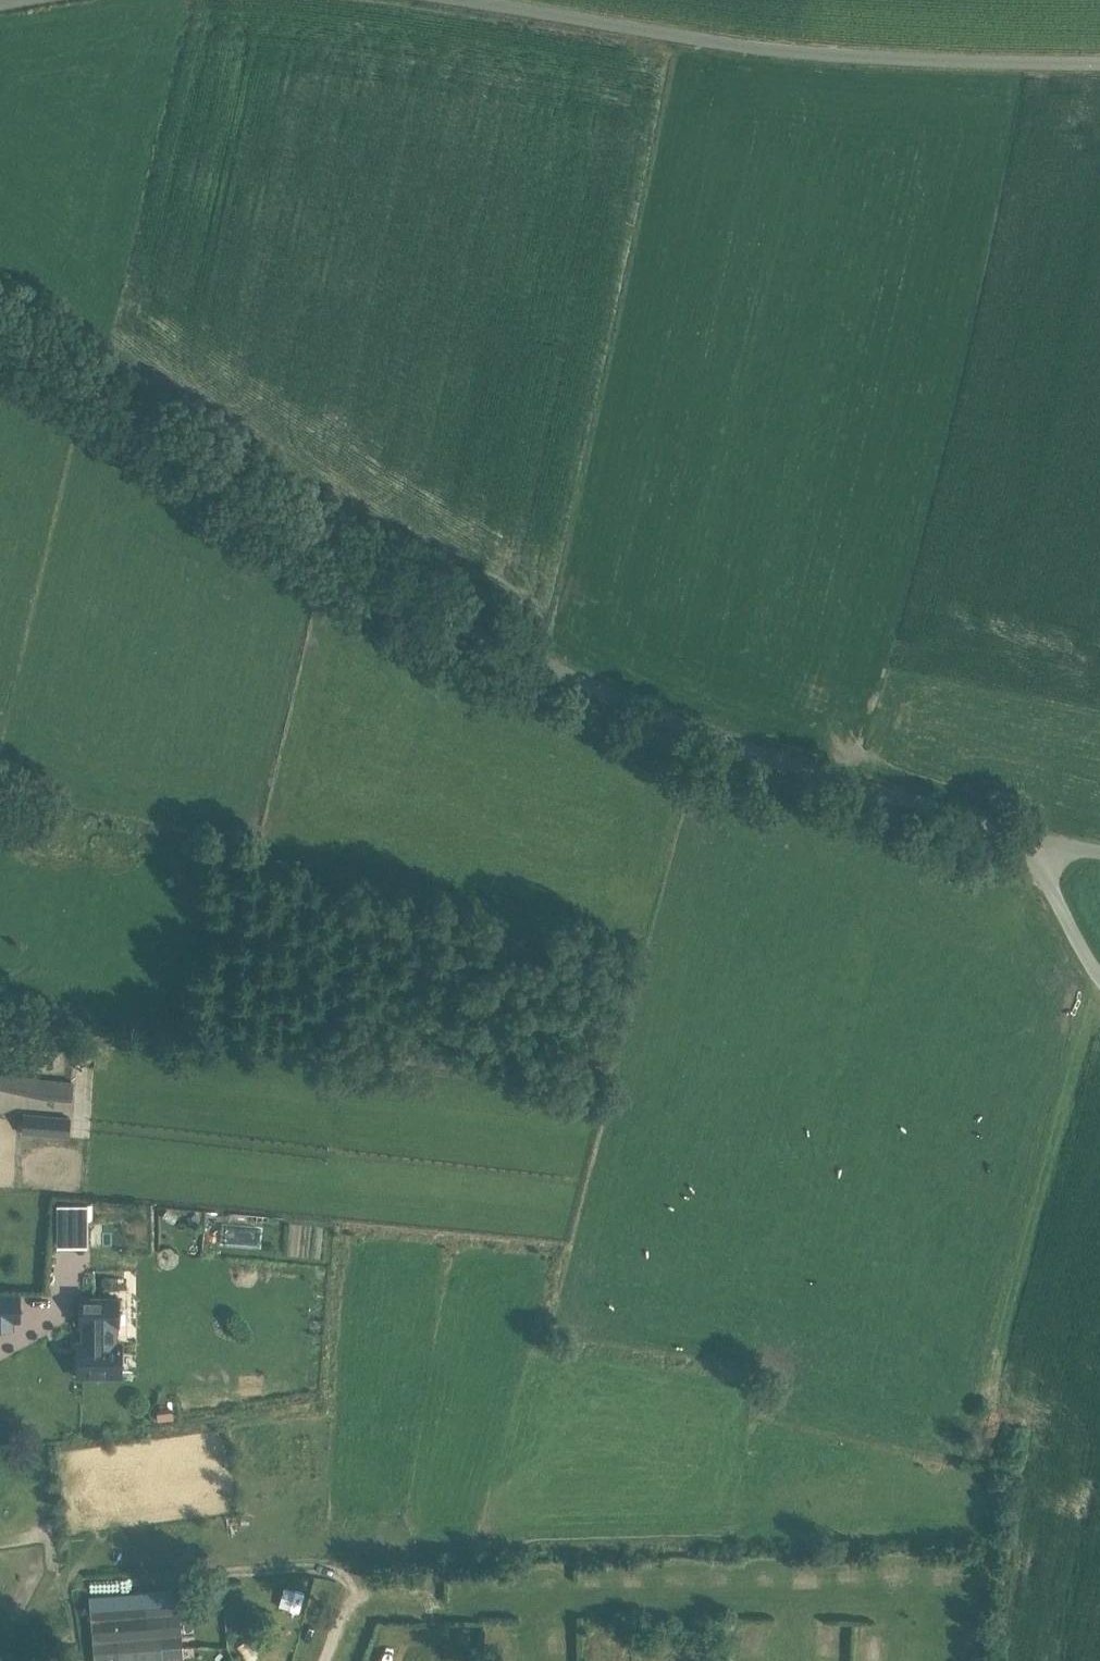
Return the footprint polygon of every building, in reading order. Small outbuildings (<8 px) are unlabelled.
[(37,1078),(29,1077),(29,1076),(3,1070),(0,1084),(0,1090),(25,1095),(25,1093),(35,1096),(44,1097),(44,1099),(71,1101),(72,1081),(46,1079),(46,1082),(37,1078)] [(21,1134),(69,1138),(71,1117),(23,1113),(21,1134)] [(96,1232),(96,1213),(66,1214),(67,1233),(96,1232)] [(67,1235),(67,1261),(98,1260),(97,1234),(67,1235)] [(0,1299),(0,1320),(18,1320),(18,1298),(0,1299)] [(119,1299),(82,1299),(82,1326),(84,1326),(84,1344),(79,1344),(79,1378),(122,1378),(122,1344),(117,1344),(117,1326),(119,1326),(119,1299)] [(163,1660),(184,1658),(180,1615),(190,1614),(187,1588),(89,1596),(95,1660),(163,1660)]
